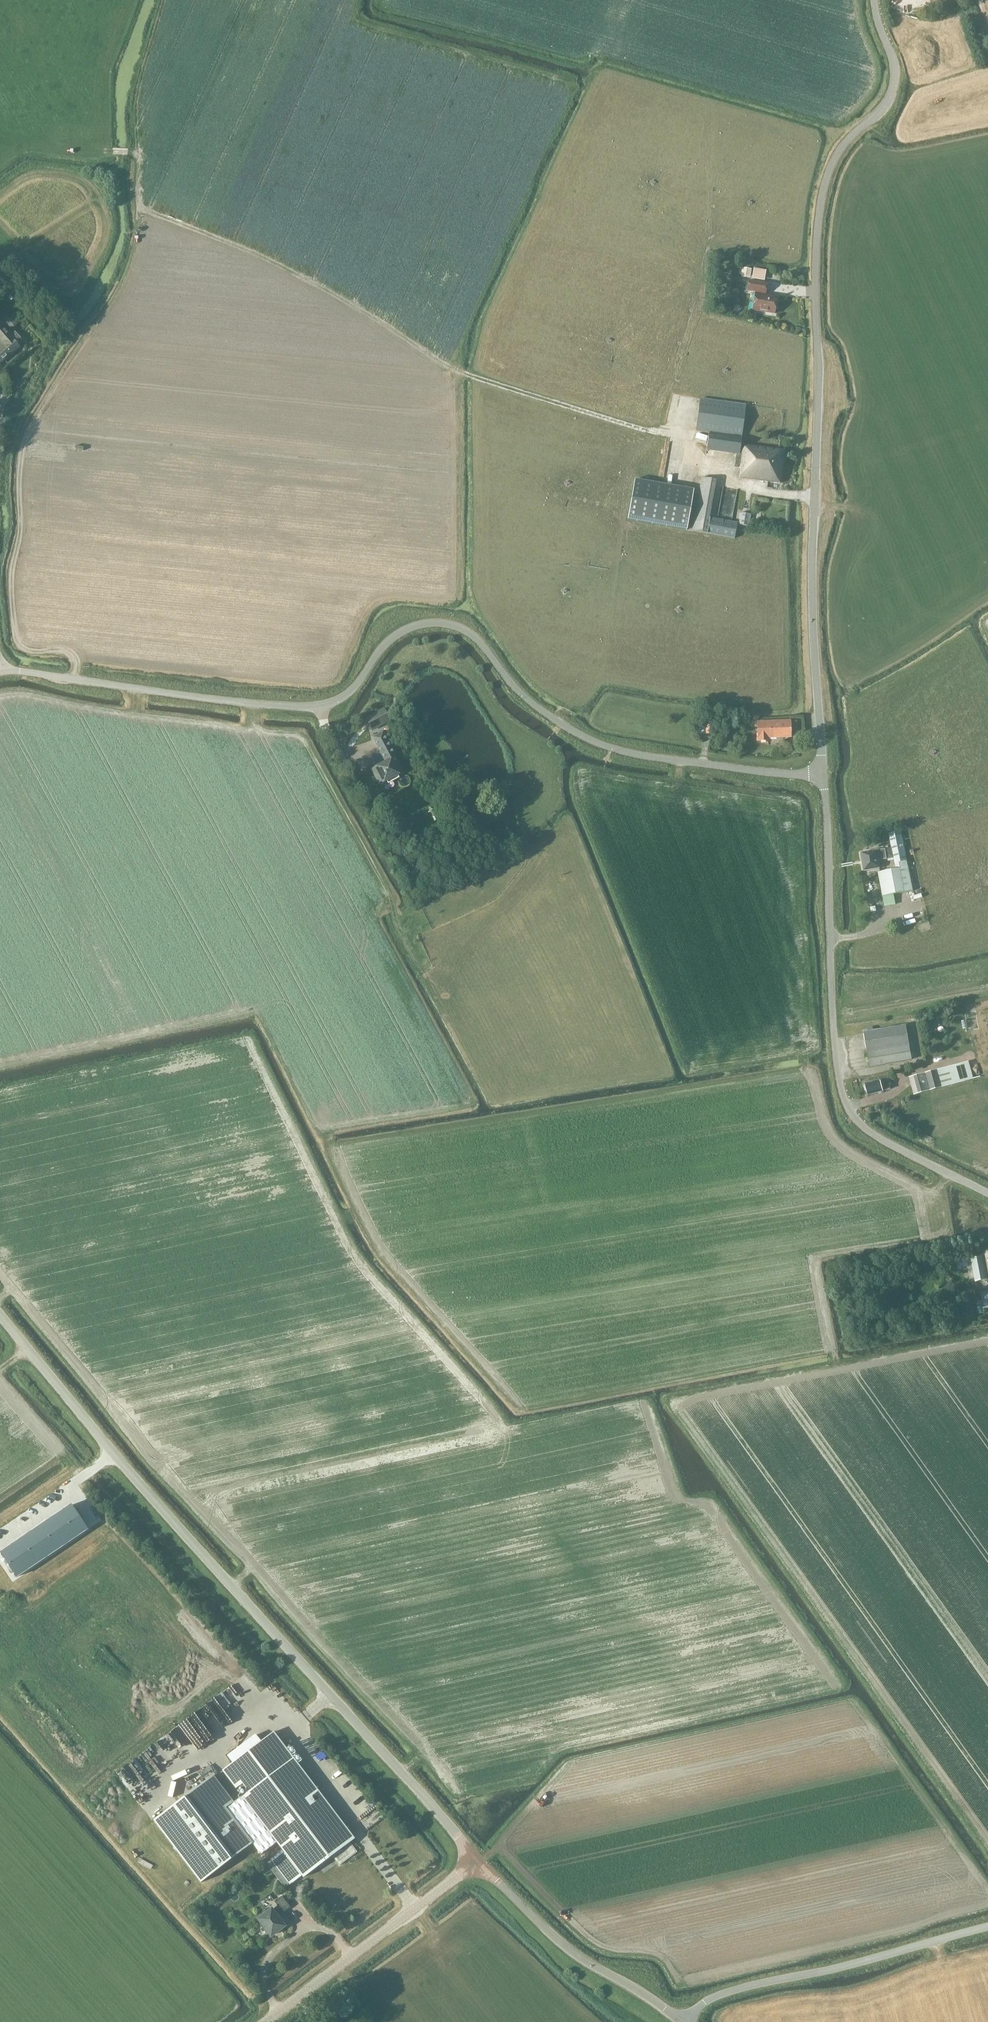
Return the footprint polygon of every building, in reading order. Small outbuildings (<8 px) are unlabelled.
[(742,265),(742,276),(755,276),(755,266),(742,265)] [(756,277),(769,277),(770,268),(756,267),(756,277)] [(747,292),(755,293),(765,295),(767,283),(748,280),(747,292)] [(765,295),(755,293),(752,311),(775,315),(777,297),(765,295)] [(14,326),(17,324),(12,317),(5,322),(9,327),(12,325),(14,326)] [(21,340),(12,330),(8,334),(1,326),(0,327),(0,340),(0,364),(19,348),(16,344),(21,340)] [(707,451),(739,454),(746,405),(700,399),(696,432),(709,434),(707,451)] [(780,484),(784,450),(743,445),(739,479),(780,484)] [(709,518),(716,480),(701,478),(691,531),(734,539),(737,523),(709,518)] [(693,491),(635,481),(629,520),(686,530),(693,491)] [(723,509),(724,509),(724,501),(736,502),(736,484),(724,484),(723,509)] [(749,527),(751,515),(741,513),(738,525),(749,527)] [(367,720),(373,731),(390,722),(383,711),(367,720)] [(712,735),(715,716),(701,713),(698,733),(712,735)] [(791,721),(757,722),(757,742),(769,742),(769,739),(791,738),(791,731),(797,731),(796,722),(791,722),(791,721)] [(387,782),(398,776),(403,773),(383,733),(374,738),(386,760),(372,768),(381,785),(387,782)] [(892,848),(894,859),(896,869),(878,873),(885,907),(895,905),(894,895),(913,891),(901,831),(889,834),(892,848)] [(892,848),(885,849),(887,859),(894,859),(892,848)] [(880,860),(887,859),(885,849),(861,853),(864,871),(880,869),(880,860)] [(906,1026),(864,1033),(870,1067),(912,1060),(906,1026)] [(914,1096),(973,1079),(969,1062),(910,1078),(914,1096)] [(868,1095),(891,1089),(887,1076),(879,1078),(880,1081),(865,1085),(868,1095)] [(898,1117),(900,1111),(894,1108),(891,1114),(898,1117)] [(975,1282),(987,1280),(983,1256),(970,1259),(975,1282)] [(978,1292),(981,1303),(987,1301),(986,1290),(978,1292)] [(87,1529),(71,1505),(0,1553),(16,1577),(87,1529)] [(213,1775),(205,1782),(153,1821),(200,1883),(252,1843),(260,1855),(276,1842),(303,1878),(332,1856),(339,1865),(357,1852),(350,1842),(355,1839),(273,1732),(221,1771),(235,1789),(242,1784),(248,1792),(233,1802),(213,1775)] [(140,1794),(147,1791),(143,1781),(136,1784),(140,1794)] [(272,1910),(271,1909),(258,1919),(271,1936),(284,1926),(277,1917),(289,1907),(282,1897),(274,1903),(277,1906),(272,1910)] [(338,2019),(331,2010),(318,2019),(320,2021),(335,2021),(338,2019)]
